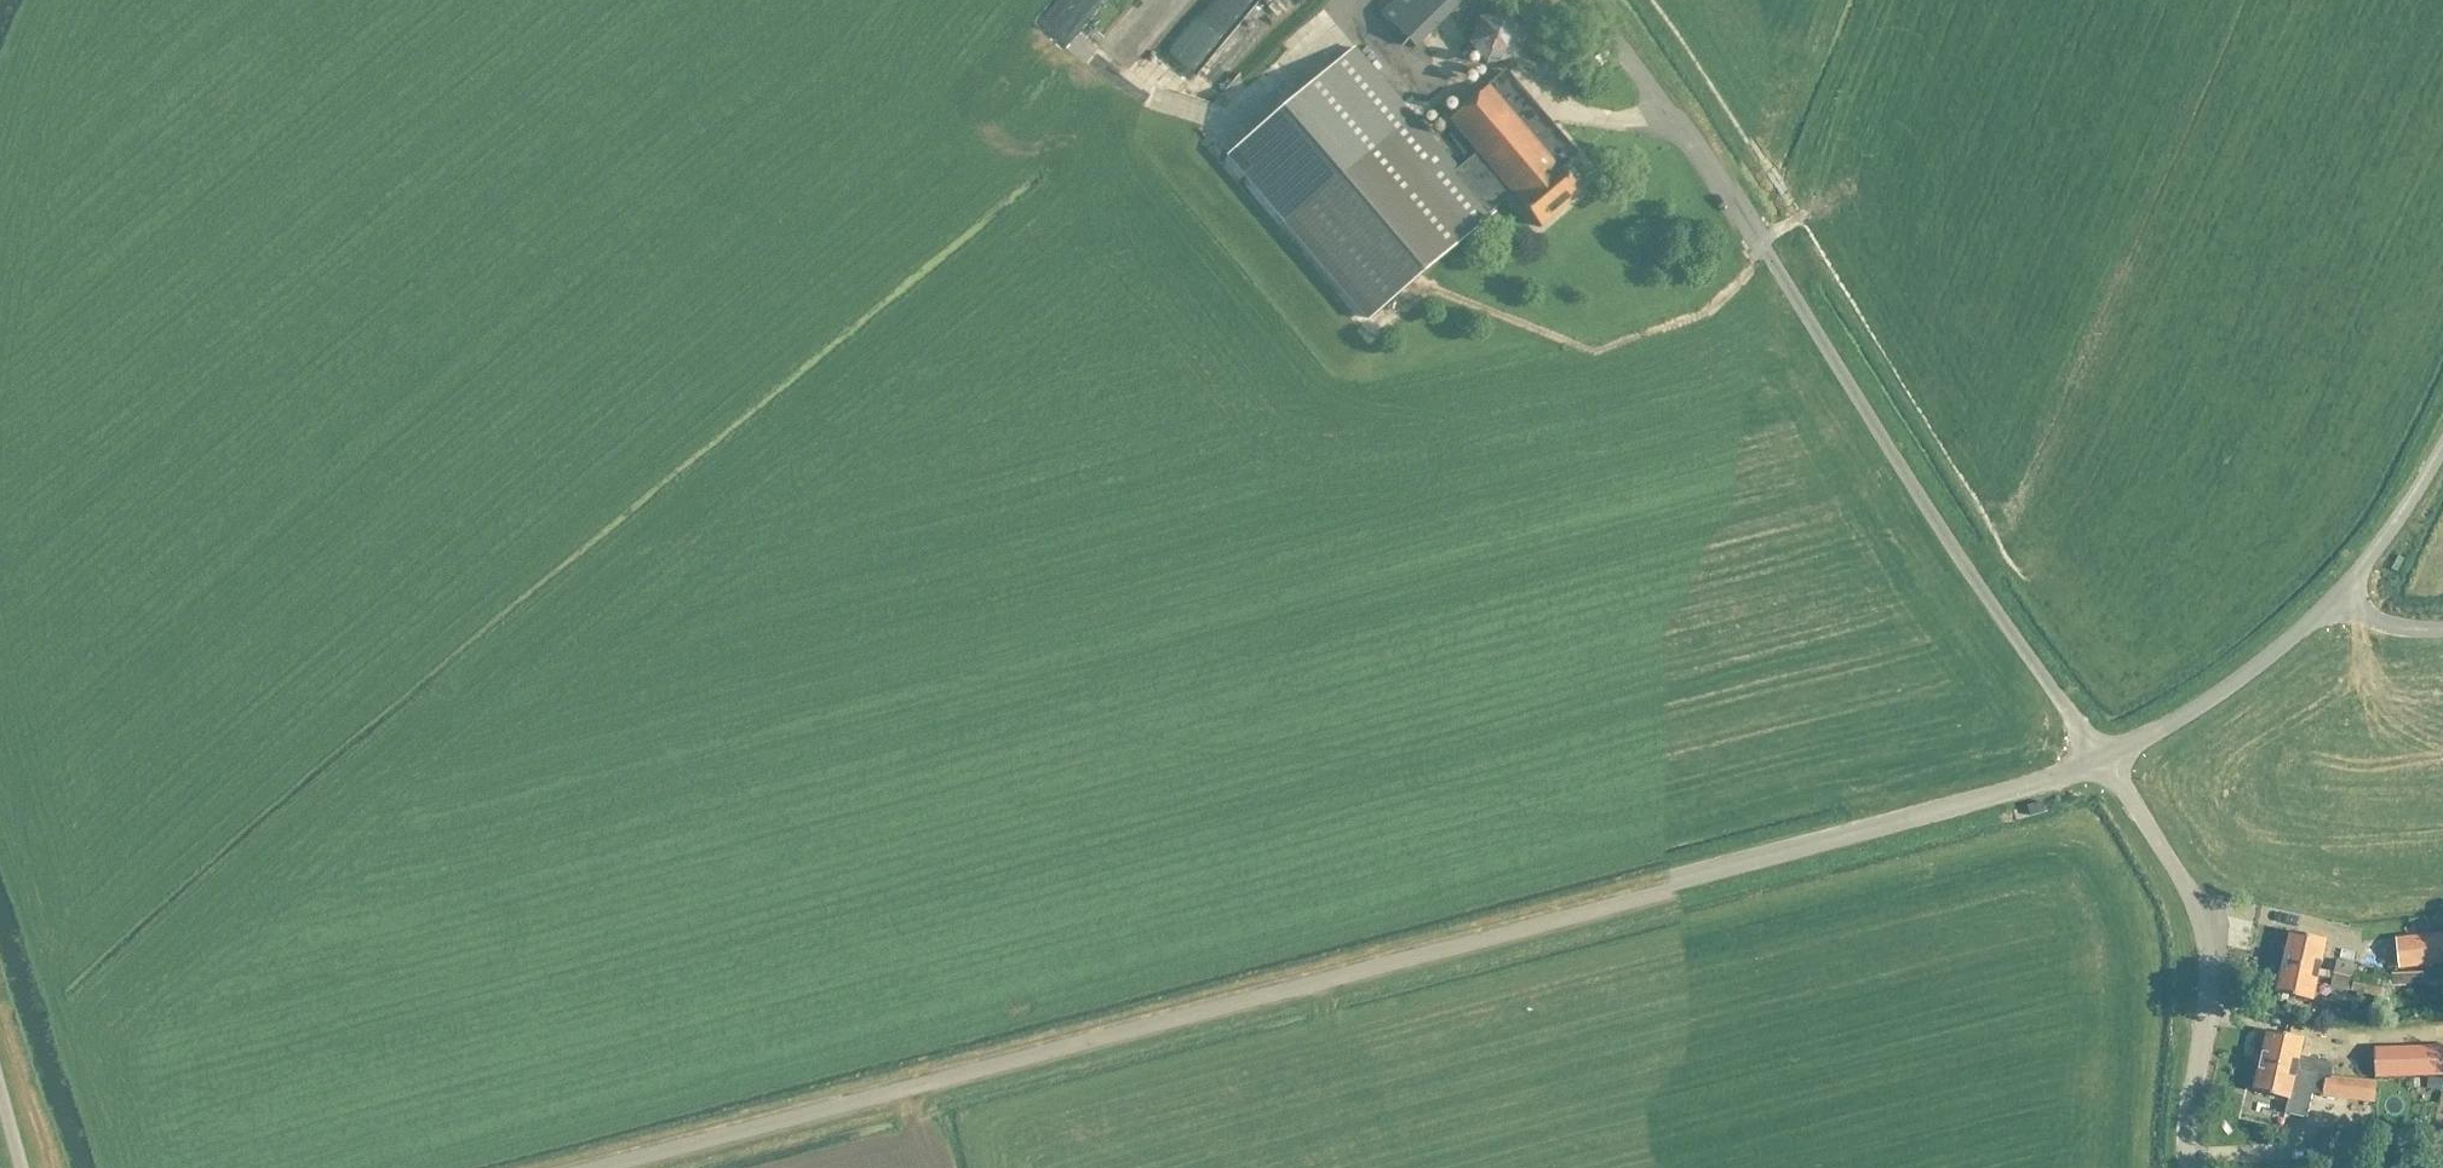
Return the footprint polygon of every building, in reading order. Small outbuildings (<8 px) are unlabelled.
[(1357,27),(1390,61),(1418,34),(1385,0),(1384,0),(1357,27)] [(1352,40),(1227,147),(1366,309),(1491,202),(1490,200),(1509,183),(1476,143),(1456,160),(1455,160),(1352,40)] [(1503,63),(1447,110),(1475,143),(1476,143),(1509,183),(1511,185),(1510,186),(1538,219),(1578,185),(1557,160),(1574,146),(1503,63)] [(2045,812),(2044,806),(2042,802),(2028,806),(2031,816),(2045,812)] [(2290,931),(2283,962),(2319,970),(2326,940),(2290,931)] [(2442,963),(2442,938),(2396,943),(2399,968),(2442,963)] [(2339,950),(2334,974),(2353,979),(2426,969),(2393,970),(2384,968),(2383,969),(2368,967),(2367,970),(2356,968),(2359,955),(2339,950)] [(2319,970),(2283,962),(2276,993),(2312,1001),(2319,970)] [(2334,974),(2329,998),(2347,1002),(2349,996),(2362,999),(2363,995),(2377,999),(2374,1019),(2383,1021),(2391,984),(2442,984),(2442,969),(2426,969),(2353,979),(2334,974)] [(2268,1030),(2261,1061),(2297,1069),(2310,1073),(2331,1076),(2333,1065),(2299,1057),(2303,1038),(2268,1030)] [(2375,1080),(2442,1078),(2442,1055),(2374,1058),(2375,1080)] [(2297,1069),(2261,1061),(2254,1091),(2288,1099),(2284,1114),(2306,1119),(2313,1092),(2338,1098),(2374,1099),(2375,1080),(2359,1081),(2331,1076),(2310,1073),(2297,1069)] [(2342,1131),(2321,1128),(2317,1159),(2338,1162),(2342,1131)]
